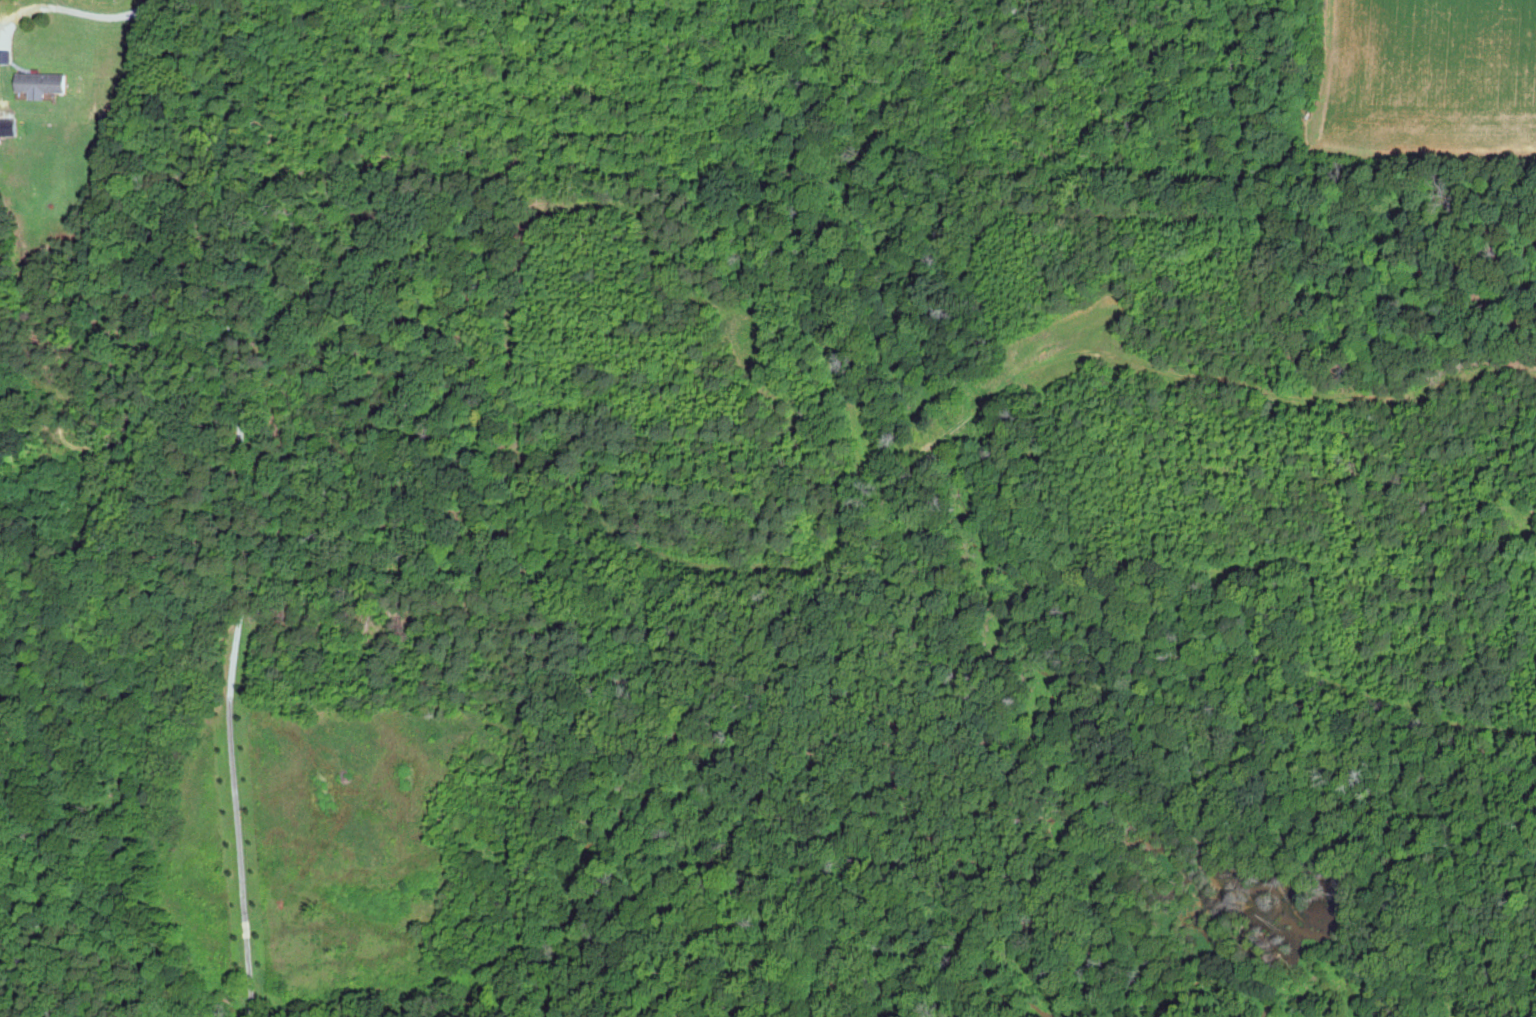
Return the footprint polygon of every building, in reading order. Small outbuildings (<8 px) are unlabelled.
[(72,74),(21,73),(20,91),(33,92),(33,100),(50,100),(50,92),(72,93),(72,74)] [(13,136),(0,135),(0,116),(13,117),(13,136)]
